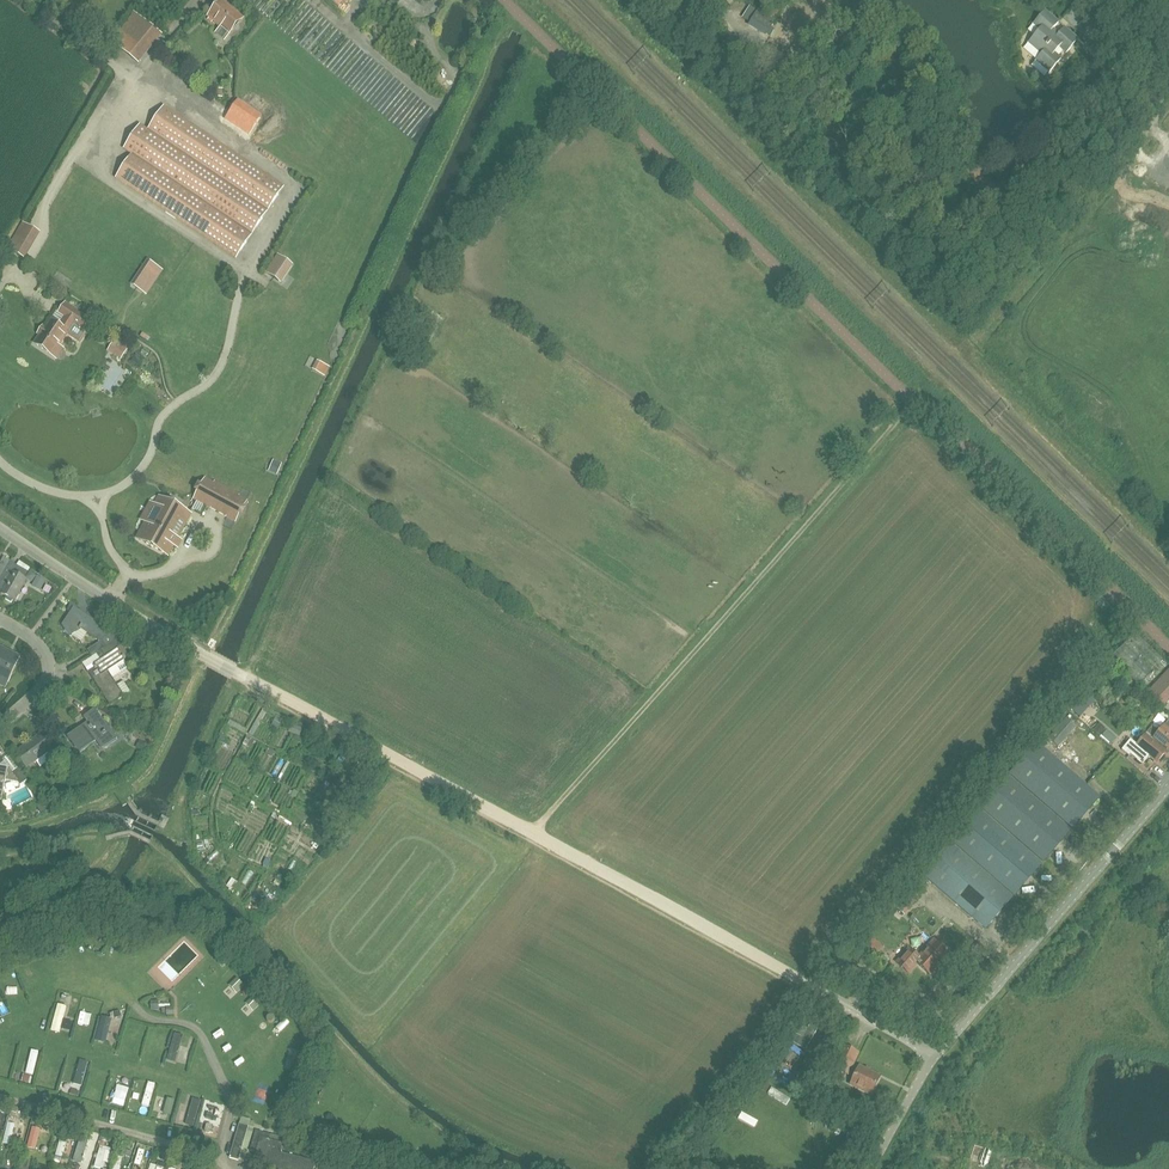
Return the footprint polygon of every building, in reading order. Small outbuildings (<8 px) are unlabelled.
[(212,23),(213,21),(221,27),(219,31),(226,38),(243,18),(222,0),(208,16),(210,18),(208,20),(212,23)] [(1073,45),(1059,34),(1057,36),(1051,31),(1059,22),(1045,10),(1033,24),(1039,30),(1028,43),(1041,54),(1036,60),(1049,72),(1061,59),(1055,53),(1060,47),(1067,52),(1073,45)] [(161,34),(142,18),(134,12),(111,40),(138,62),(161,34)] [(1156,38),(1152,41),(1153,42),(1161,48),(1165,43),(1166,42),(1158,36),(1157,35),(1156,38)] [(462,66),(463,67),(467,61),(465,60),(460,57),(457,63),(462,66)] [(223,95),(223,89),(216,89),(214,89),(214,90),(214,97),(219,97),(223,97),(223,95)] [(116,178),(167,213),(236,259),(284,187),(164,106),(148,130),(140,125),(124,149),(132,154),(116,178)] [(23,223),(8,248),(20,256),(36,230),(23,223)] [(282,282),(293,265),(278,254),(266,272),(282,282)] [(160,269),(150,262),(134,286),(144,293),(160,269)] [(41,334),(35,343),(57,358),(64,347),(60,344),(67,335),(81,344),(89,330),(84,327),(89,320),(65,304),(61,310),(58,308),(44,329),(46,330),(42,335),(41,334)] [(436,320),(427,314),(409,341),(418,347),(436,320)] [(121,357),(129,346),(117,338),(109,350),(121,357)] [(315,371),(325,376),(330,367),(320,361),(315,371)] [(280,464),(275,462),(270,472),(276,474),(280,464)] [(194,499),(235,521),(246,501),(205,479),(194,499)] [(137,538),(168,555),(174,544),(172,543),(175,539),(176,539),(190,514),(179,508),(177,512),(168,508),(171,504),(159,497),(155,507),(162,510),(154,526),(146,522),(137,538)] [(10,561),(4,557),(0,564),(0,579),(10,561)] [(17,566),(10,561),(0,579),(0,580),(0,589),(2,590),(0,593),(6,597),(5,599),(11,603),(13,600),(14,601),(26,579),(25,578),(30,569),(19,562),(17,566)] [(34,582),(32,585),(38,589),(41,590),(46,581),(37,576),(34,582)] [(99,642),(104,648),(117,640),(112,632),(74,607),(72,608),(71,611),(62,625),(69,637),(72,635),(81,630),(87,634),(88,634),(99,642)] [(1140,687),(1165,662),(1135,633),(1111,659),(1140,687)] [(133,644),(127,634),(119,639),(125,649),(131,645),(133,644)] [(128,667),(123,660),(125,659),(118,648),(122,646),(118,639),(117,640),(104,648),(101,650),(105,656),(94,664),(95,667),(88,672),(110,705),(130,692),(122,681),(117,685),(112,677),(128,667)] [(0,666),(0,684),(6,687),(20,658),(0,648),(0,666)] [(1168,698),(1168,671),(1147,694),(1161,707),(1168,698)] [(1090,677),(1088,679),(1087,679),(1081,685),(1089,692),(1090,693),(1096,686),(1093,684),(1091,682),(1096,677),(1094,675),(1092,674),(1090,677)] [(1088,693),(1081,687),(1065,704),(1073,710),(1080,717),(1096,700),(1089,694),(1088,693)] [(117,740),(95,709),(83,717),(89,725),(76,734),(74,732),(67,737),(79,753),(98,739),(104,747),(117,740)] [(274,721),(280,724),(283,719),(277,716),(274,721)] [(1049,739),(1058,747),(1075,726),(1067,719),(1049,739)] [(1167,749),(1168,751),(1168,750),(1168,721),(1159,732),(1151,726),(1147,732),(1153,737),(1152,737),(1167,749)] [(1107,729),(1099,722),(1099,723),(1097,724),(1094,728),(1093,729),(1100,736),(1104,732),(1107,729)] [(303,728),(300,727),(292,724),(289,732),(300,736),(303,728)] [(51,749),(40,734),(15,753),(26,767),(51,749)] [(1130,739),(1122,750),(1129,756),(1130,754),(1142,764),(1149,756),(1157,762),(1166,752),(1165,751),(1167,749),(1152,737),(1151,739),(1145,734),(1137,745),(1130,739)] [(135,748),(143,752),(146,745),(139,741),(135,748)] [(1039,744),(1011,775),(1074,829),(1102,799),(1039,744)] [(59,745),(53,750),(63,764),(70,759),(59,745)] [(268,755),(272,757),(275,751),(271,749),(270,749),(268,748),(266,754),(268,755)] [(6,780),(18,782),(20,786),(27,781),(18,769),(12,774),(8,769),(8,767),(1,766),(0,766),(0,801),(1,801),(5,780),(6,780)] [(1072,831),(1009,777),(981,807),(1044,862),(1072,831)] [(37,807),(41,814),(45,811),(47,810),(43,804),(37,807)] [(1014,895),(1042,864),(978,809),(950,843),(1014,895)] [(921,877),(985,929),(1013,897),(948,845),(921,877)] [(872,950),(879,943),(875,940),(868,947),(872,950)] [(909,973),(917,963),(931,976),(937,969),(935,968),(948,952),(934,940),(919,957),(909,948),(897,963),(909,973)] [(221,959),(218,963),(222,968),(226,965),(221,959)] [(237,993),(245,986),(237,977),(229,985),(237,993)] [(253,1011),(262,1003),(254,995),(246,1003),(253,1011)] [(151,1001),(151,1010),(159,1010),(159,1001),(151,1001)] [(787,1039),(805,1050),(816,1030),(809,1025),(801,1039),(791,1032),(787,1039)] [(847,1074),(858,1053),(844,1046),(834,1067),(847,1074)] [(871,1094),(880,1077),(859,1067),(851,1084),(871,1094)] [(772,1088),(768,1095),(787,1105),(790,1098),(772,1088)] [(241,1119),(229,1158),(243,1162),(254,1123),(241,1119)] [(63,1129),(66,1130),(69,1123),(66,1123),(62,1121),(60,1128),(63,1129)] [(77,1136),(88,1139),(89,1137),(89,1135),(85,1133),(83,1133),(84,1131),(83,1130),(79,1129),(79,1131),(77,1136)] [(266,1168),(314,1168),(316,1164),(280,1154),(283,1145),(270,1141),(271,1136),(257,1132),(252,1150),(256,1151),(252,1165),(266,1168)]
